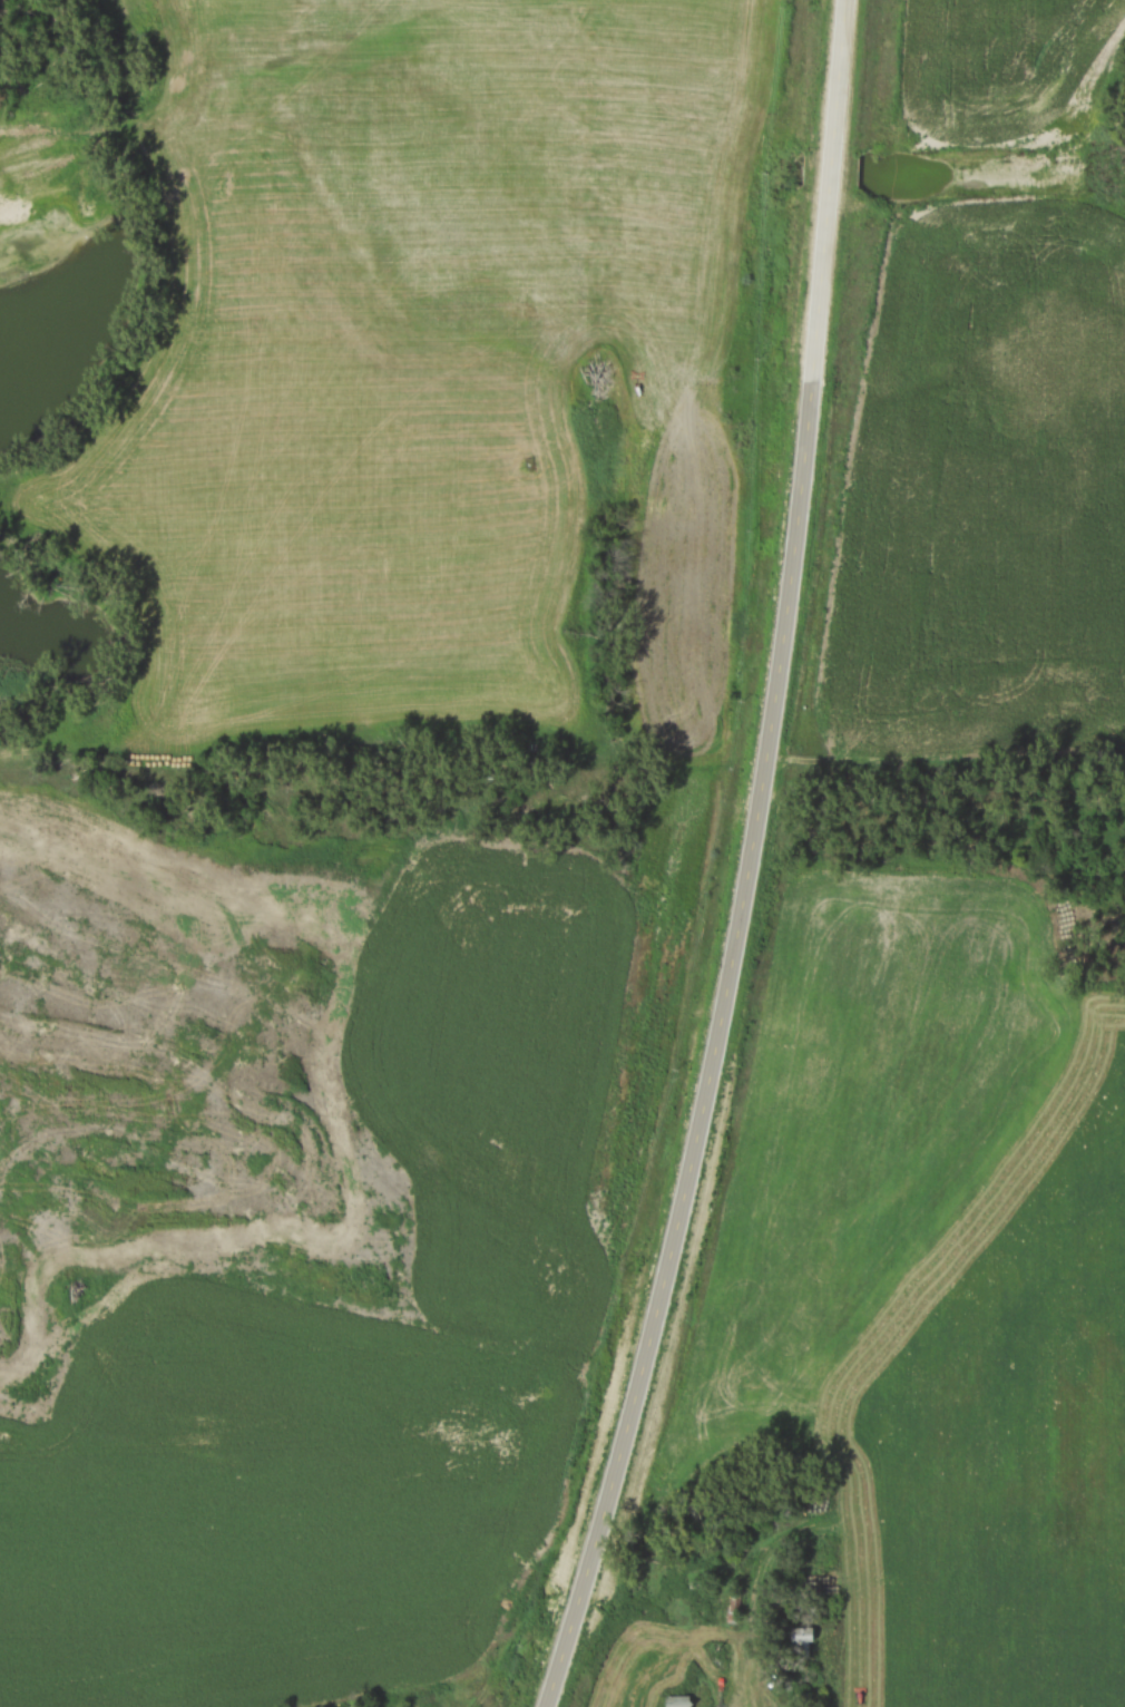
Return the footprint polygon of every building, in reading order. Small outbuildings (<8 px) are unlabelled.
[(808,1628),(786,1628),(786,1660),(808,1660),(808,1628)]
